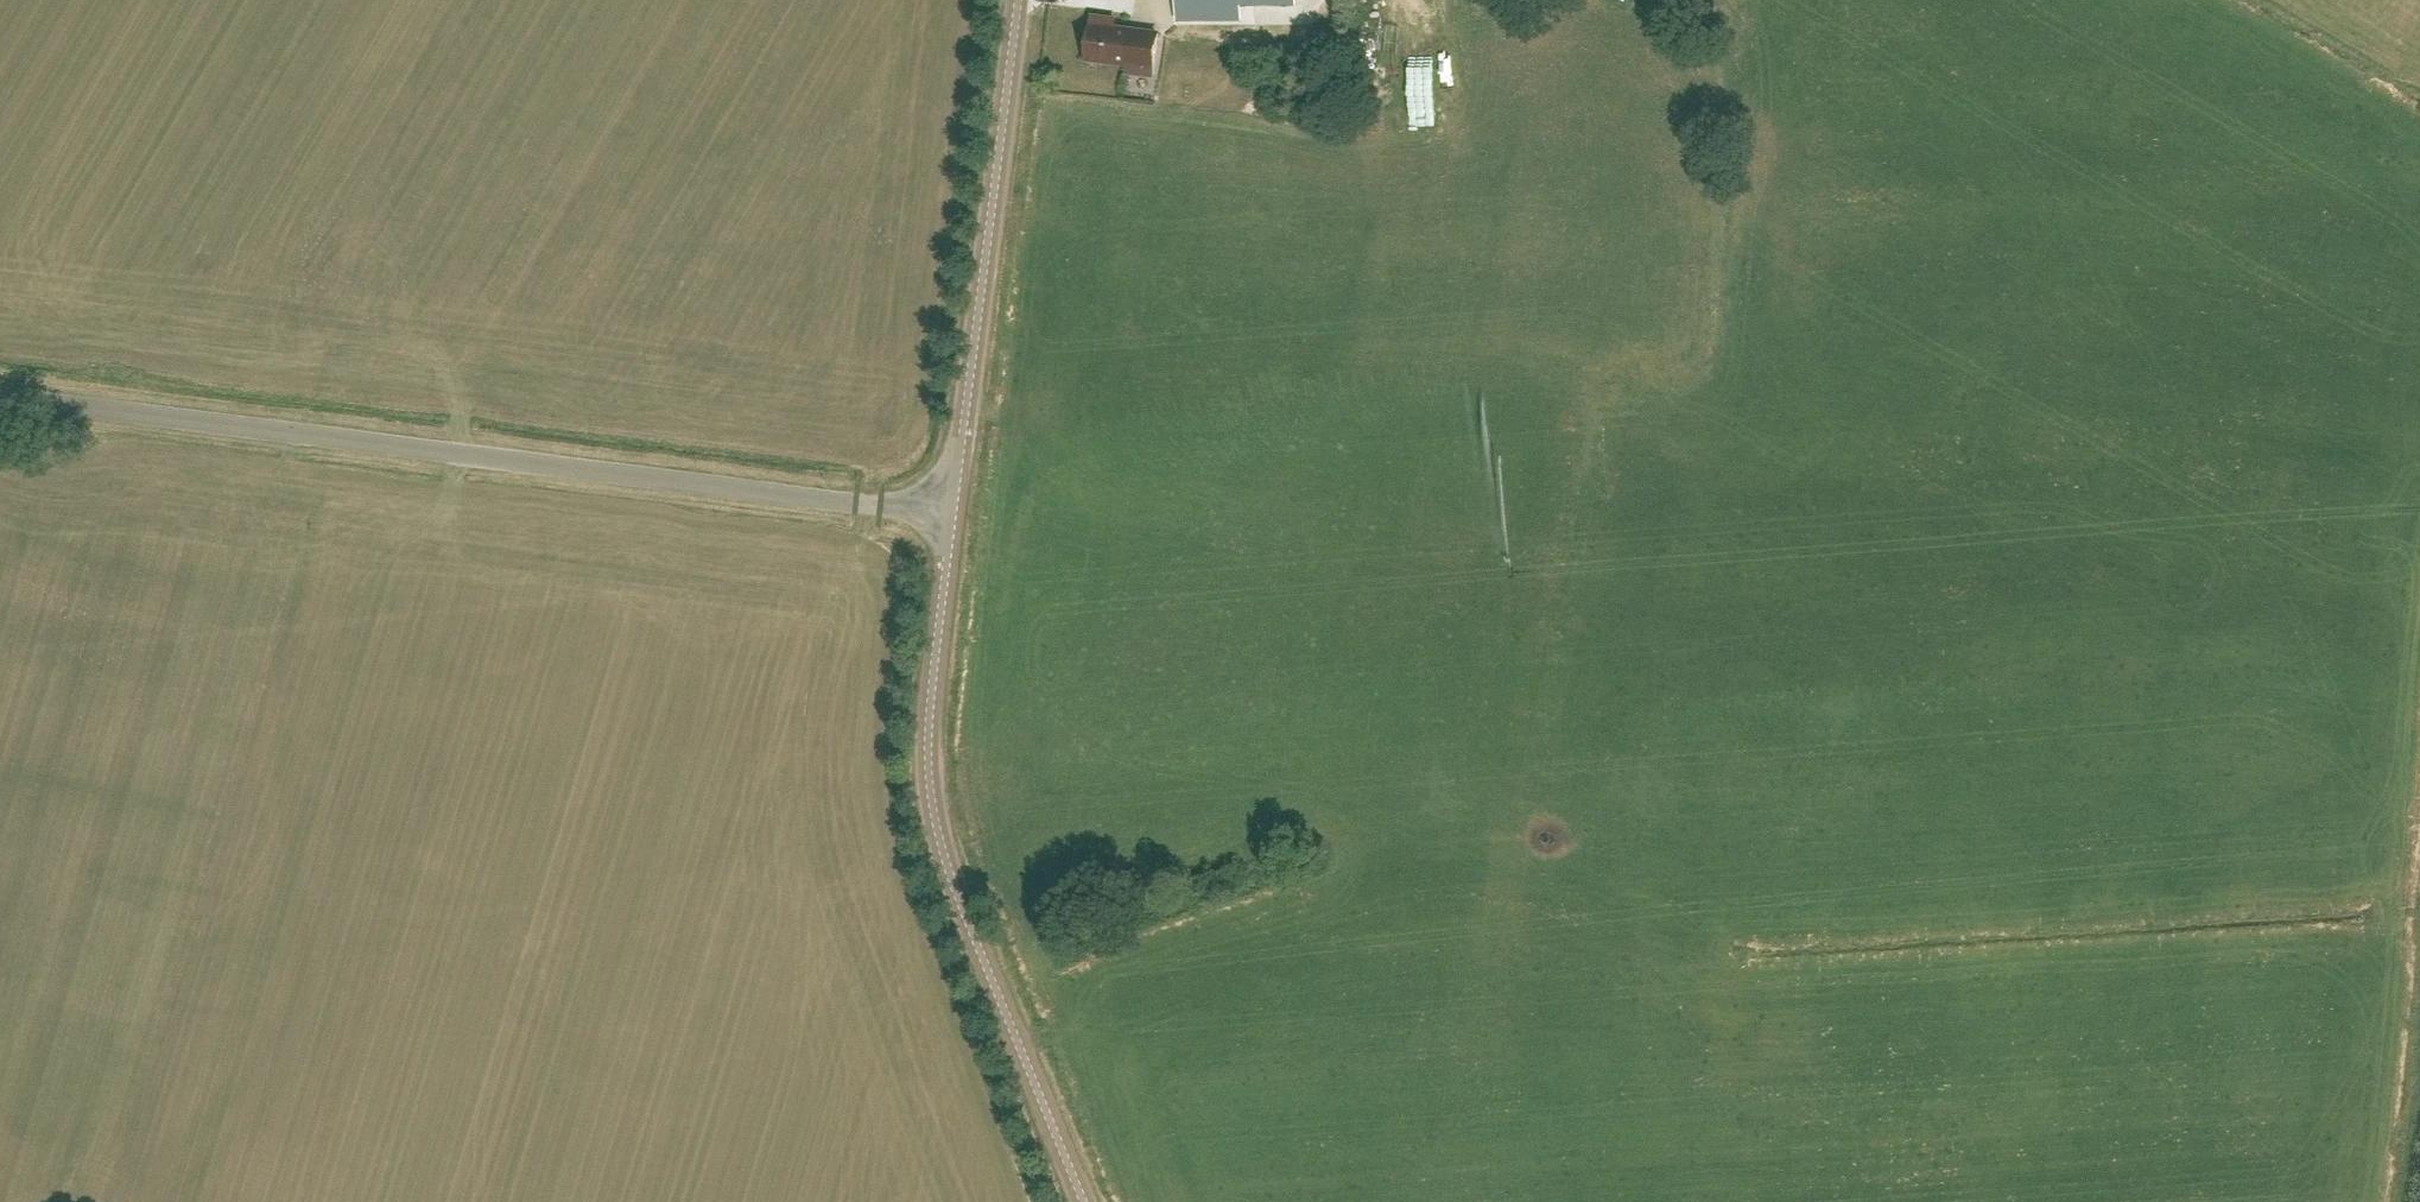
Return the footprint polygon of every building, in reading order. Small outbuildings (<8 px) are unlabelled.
[(1158,32),(1133,29),(1109,26),(1110,17),(1092,15),(1091,23),(1086,58),(1127,63),(1127,69),(1153,72),(1158,32)]
